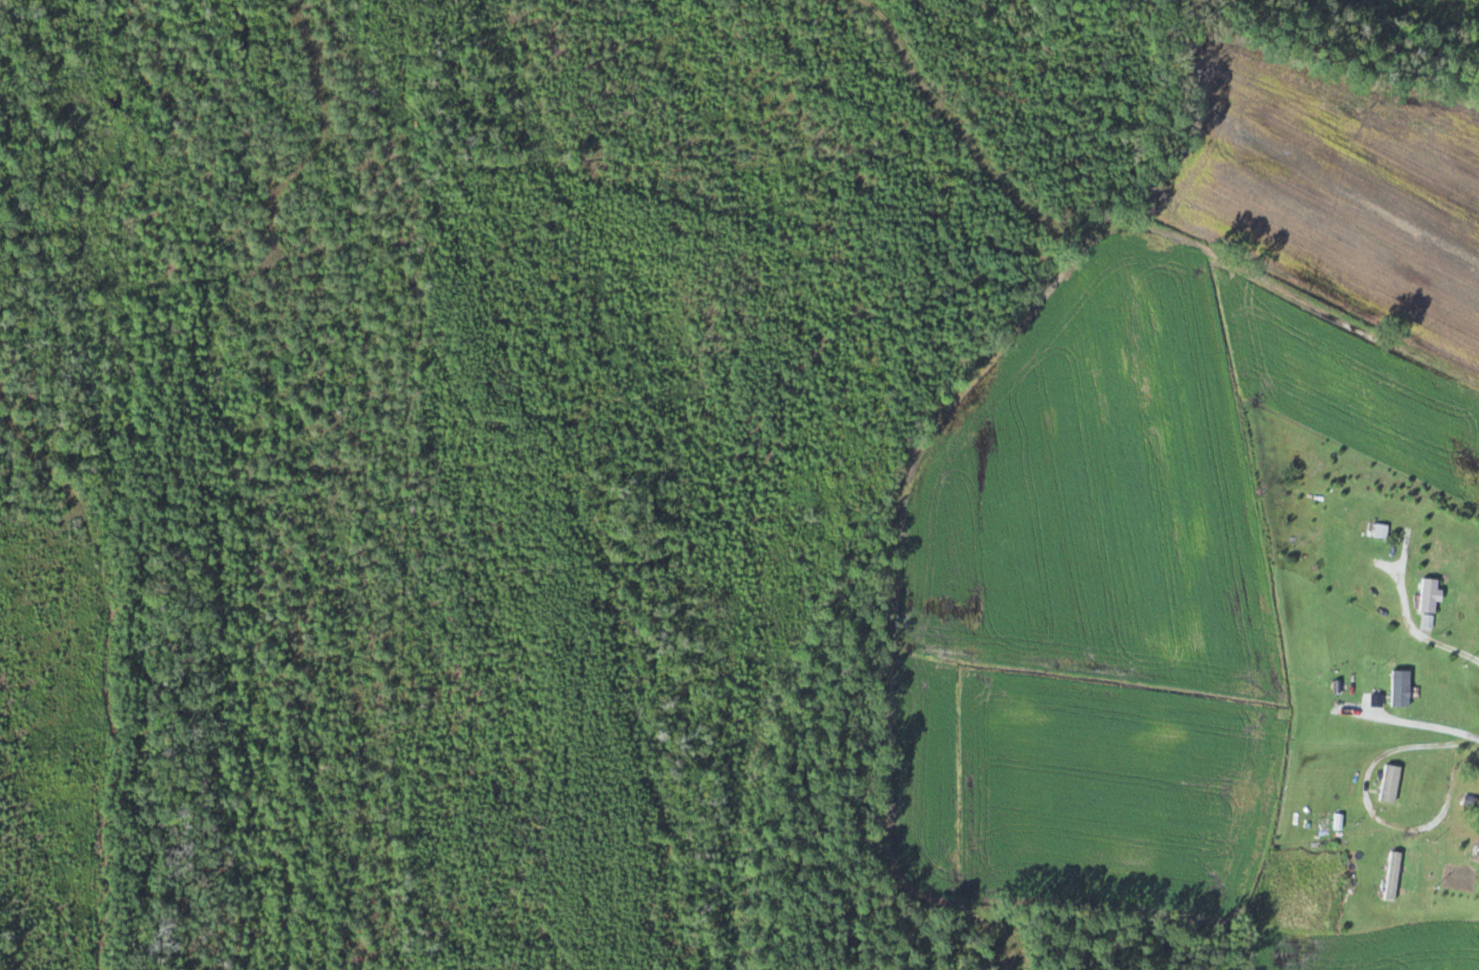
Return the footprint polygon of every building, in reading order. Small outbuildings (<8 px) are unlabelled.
[(1420,613),(1436,615),(1439,580),(1424,578),(1420,613)] [(1435,616),(1424,616),(1424,628),(1435,628),(1435,616)]
